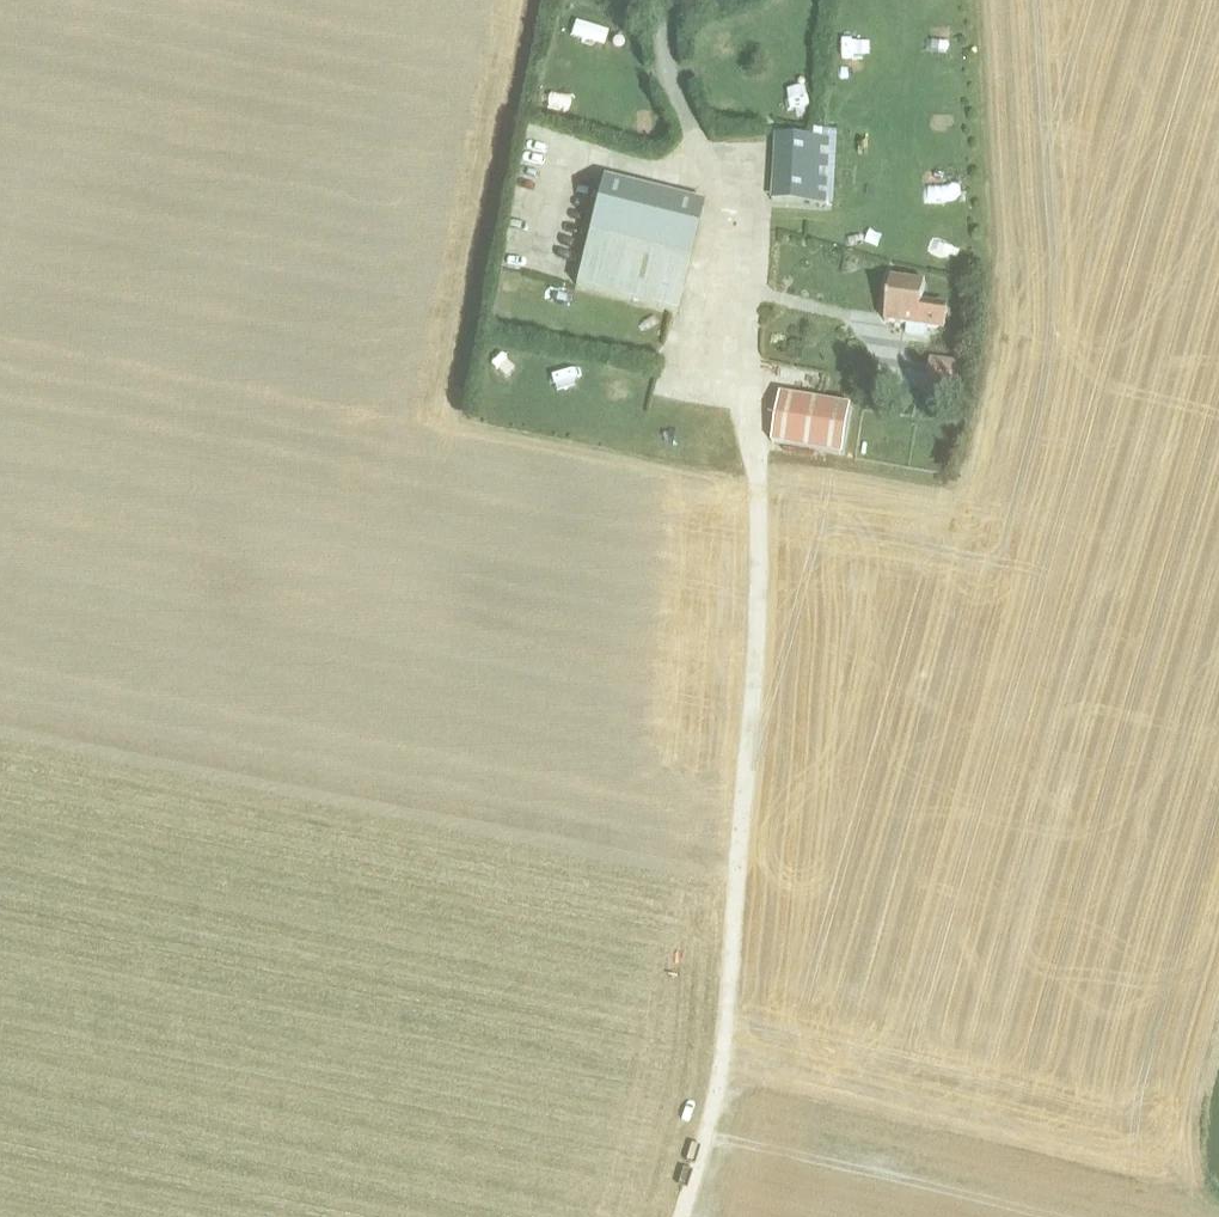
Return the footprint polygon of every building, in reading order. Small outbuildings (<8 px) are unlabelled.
[(826,203),(829,140),(814,139),(814,137),(775,135),(772,201),(810,203),(810,202),(826,203)] [(587,238),(574,288),(675,313),(687,264),(703,203),(603,178),(587,238)] [(884,322),(906,326),(905,335),(923,338),(925,329),(943,332),(946,312),(926,308),(926,305),(923,304),(926,285),(890,279),(884,322)] [(929,360),(924,389),(948,392),(961,394),(965,366),(929,360)] [(948,392),(946,406),(963,409),(965,395),(961,394),(948,392)] [(781,394),(772,444),(843,456),(851,406),(781,394)]
